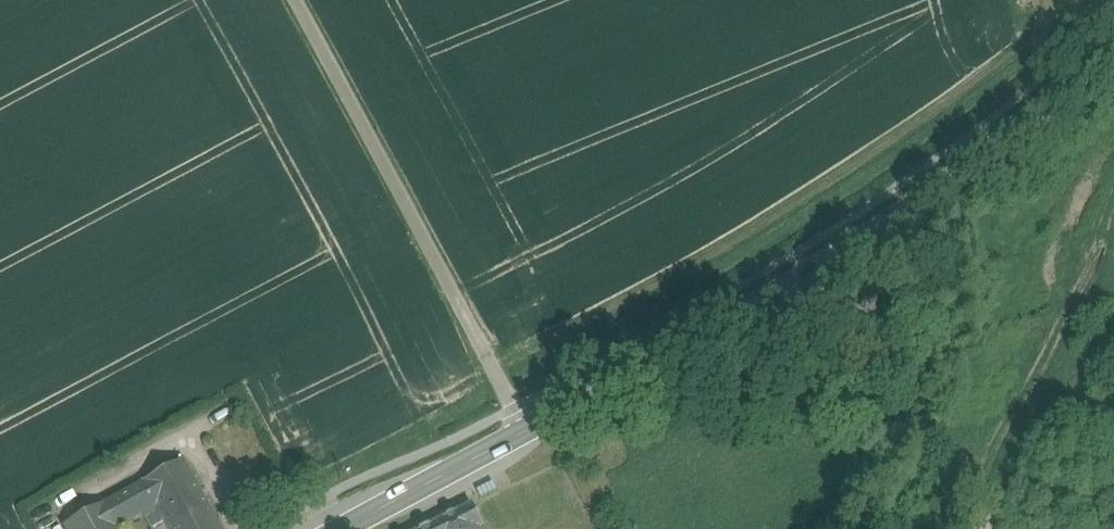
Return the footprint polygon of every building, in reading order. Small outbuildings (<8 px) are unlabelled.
[(143,484),(157,509),(168,528),(169,528),(209,507),(184,461),(143,484)] [(493,483),(477,491),(481,498),(496,491),(493,483)] [(143,484),(105,505),(118,528),(120,528),(143,516),(157,509),(143,484)] [(64,527),(65,528),(118,528),(105,505),(64,527)] [(425,528),(481,528),(483,528),(472,505),(425,528)] [(169,528),(221,528),(209,507),(169,528)] [(143,516),(150,528),(168,528),(157,509),(143,516)]
